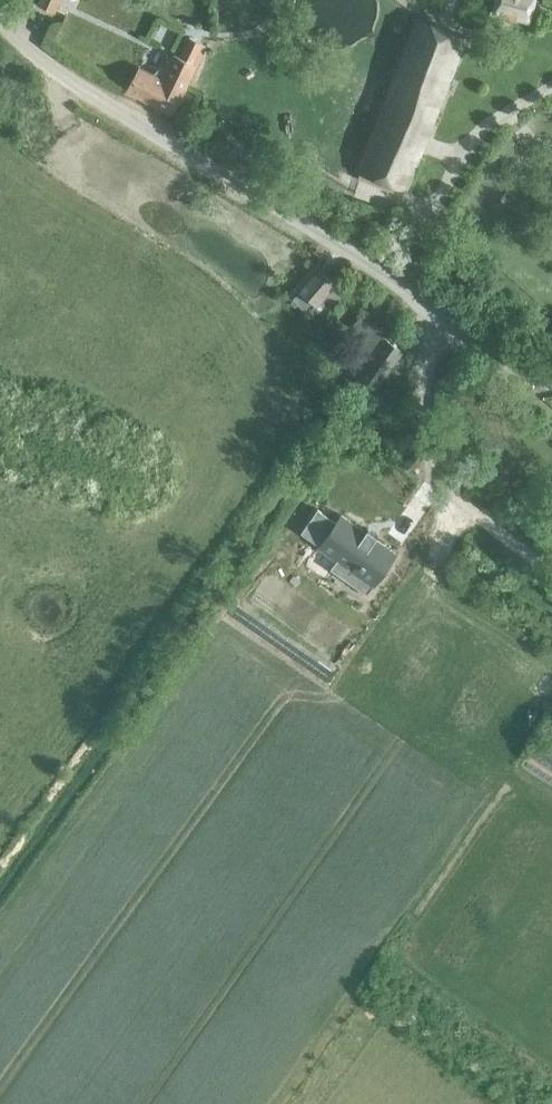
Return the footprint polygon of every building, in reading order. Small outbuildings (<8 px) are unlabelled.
[(60,0),(40,0),(38,4),(55,11),(60,0)] [(494,12),(529,21),(534,0),(497,0),(494,12)] [(407,188),(466,37),(420,17),(359,173),(407,188)] [(170,59),(165,69),(160,68),(156,70),(153,74),(138,67),(127,92),(173,115),(188,88),(187,88),(197,65),(193,63),(202,43),(189,37),(177,62),(170,59)] [(337,282),(320,267),(299,291),(292,298),(306,312),(310,307),(313,309),(337,282)] [(376,388),(404,350),(388,338),(391,335),(376,325),(355,355),(360,359),(352,370),(376,388)] [(303,513),(283,543),(323,574),(346,544),(303,513)]
